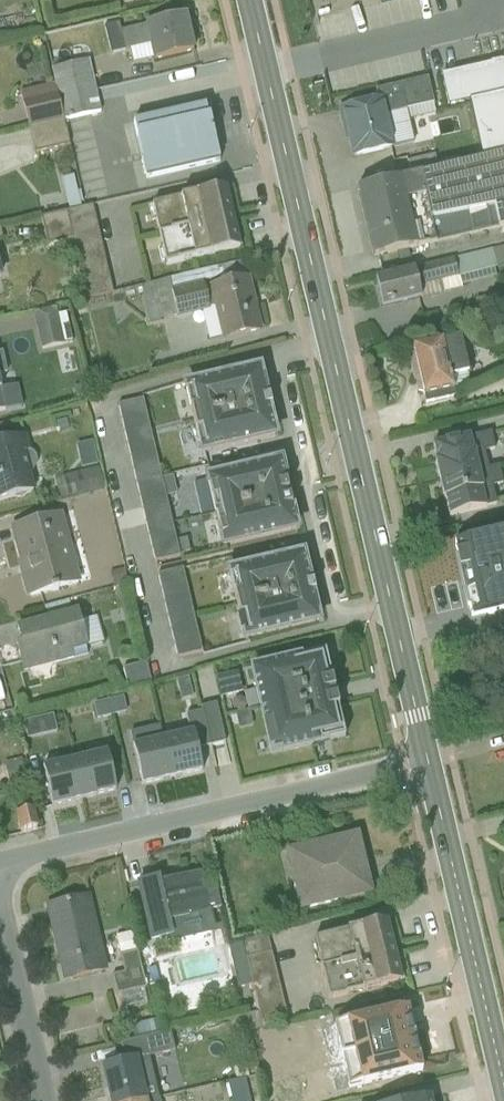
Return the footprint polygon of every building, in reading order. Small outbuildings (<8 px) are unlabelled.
[(385,0),(329,0),(332,23),(377,17),(374,2),(385,0)] [(136,73),(208,57),(200,22),(128,39),(136,73)] [(426,77),(462,73),(461,57),(424,61),(426,77)] [(40,92),(9,95),(17,160),(54,156),(49,120),(81,116),(75,66),(38,71),(40,92)] [(471,73),(450,78),(459,113),(427,121),(431,137),(483,124),(471,73)] [(345,161),(383,151),(369,101),(331,111),(345,161)] [(139,186),(214,169),(201,117),(127,134),(139,186)] [(423,246),(503,232),(503,158),(347,194),(364,261),(423,246)] [(58,182),(47,183),(51,214),(62,212),(58,182)] [(176,275),(246,258),(231,195),(161,212),(176,275)] [(9,285),(2,249),(0,250),(0,287),(9,285)] [(371,312),(448,293),(440,262),(363,281),(371,312)] [(229,348),(269,337),(254,285),(214,296),(229,348)] [(123,294),(134,329),(162,320),(152,286),(123,294)] [(195,314),(193,290),(160,293),(162,317),(195,314)] [(192,346),(206,343),(198,311),(184,315),(192,346)] [(53,354),(52,316),(20,317),(21,355),(53,354)] [(462,387),(451,341),(401,353),(412,400),(462,387)] [(12,419),(0,368),(0,421),(12,419)] [(211,463),(285,447),(269,376),(195,392),(211,463)] [(420,450),(427,486),(479,475),(471,439),(420,450)] [(44,499),(28,440),(0,447),(0,510),(44,499)] [(234,555),(309,538),(292,469),(218,487),(234,555)] [(50,482),(54,502),(85,495),(81,475),(50,482)] [(435,521),(486,510),(479,475),(427,486),(435,521)] [(32,606),(83,594),(64,520),(14,532),(32,606)] [(503,618),(503,539),(469,547),(469,549),(453,553),(470,624),(486,620),(486,623),(503,618)] [(254,648),(331,630),(314,558),(237,576),(254,648)] [(29,675),(95,657),(84,617),(17,635),(29,675)] [(270,761),(343,744),(323,659),(250,677),(270,761)] [(104,673),(110,691),(133,683),(127,665),(104,673)] [(197,681),(205,707),(233,698),(224,673),(197,681)] [(107,702),(78,707),(80,719),(109,715),(107,702)] [(196,756),(209,753),(200,718),(184,722),(188,739),(161,746),(171,785),(201,778),(196,756)] [(140,792),(171,785),(161,746),(131,753),(140,792)] [(72,767),(82,806),(114,797),(104,759),(72,767)] [(9,778),(3,763),(0,764),(0,782),(9,778)] [(51,814),(82,806),(72,767),(41,774),(51,814)] [(19,841),(35,837),(31,820),(15,823),(19,841)] [(307,920),(380,903),(365,839),(292,855),(307,920)] [(216,921),(204,875),(141,891),(156,950),(182,944),(179,931),(216,921)] [(64,986),(111,976),(94,900),(47,911),(64,986)] [(334,1008),(409,992),(396,931),(321,947),(334,1008)] [(331,1031),(346,1094),(421,1077),(406,1015),(331,1031)] [(115,1100),(154,1100),(145,1067),(109,1075),(115,1100)]
